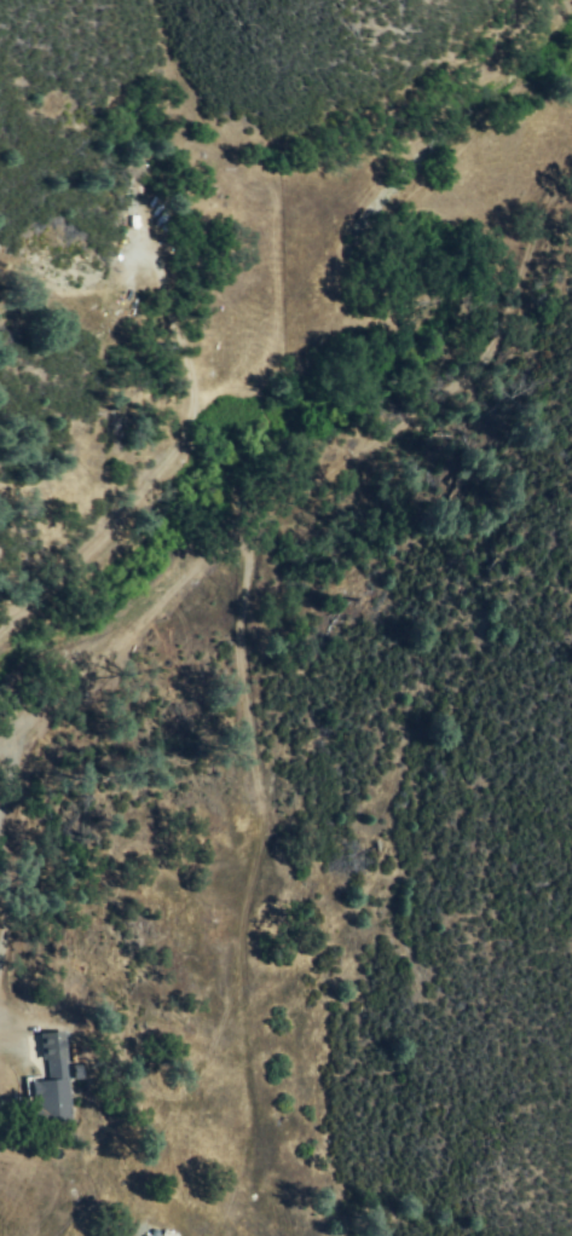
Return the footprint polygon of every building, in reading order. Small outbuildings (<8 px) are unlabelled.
[(47,1084),(44,1036),(64,1035),(70,1121),(34,1124),(31,1085),(47,1084)]
